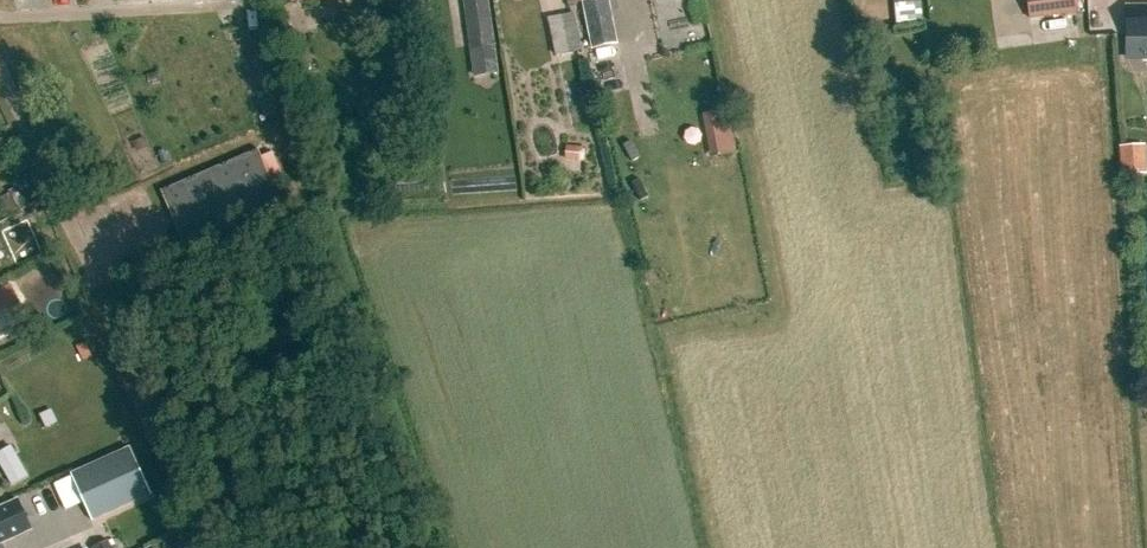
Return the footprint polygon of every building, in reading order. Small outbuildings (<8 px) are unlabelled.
[(467,22),(492,18),(489,0),(464,0),(467,22)] [(593,50),(618,45),(609,0),(597,0),(583,3),(593,50)] [(1030,20),(1077,14),(1075,0),(1027,0),(1030,20)] [(1126,6),(1126,41),(1146,41),(1146,5),(1126,6)] [(549,22),(557,56),(560,66),(581,61),(579,51),(582,50),(574,17),(549,22)] [(709,153),(734,152),(732,119),(706,121),(709,153)] [(1145,146),(1121,148),(1123,177),(1146,175),(1145,146)] [(163,189),(185,241),(283,201),(262,149),(163,189)] [(0,456),(0,466),(13,487),(28,478),(12,449),(0,456)] [(146,497),(126,451),(73,474),(94,520),(146,497)] [(13,535),(32,527),(20,500),(0,509),(0,547),(6,547),(4,543),(15,538),(13,535)]
